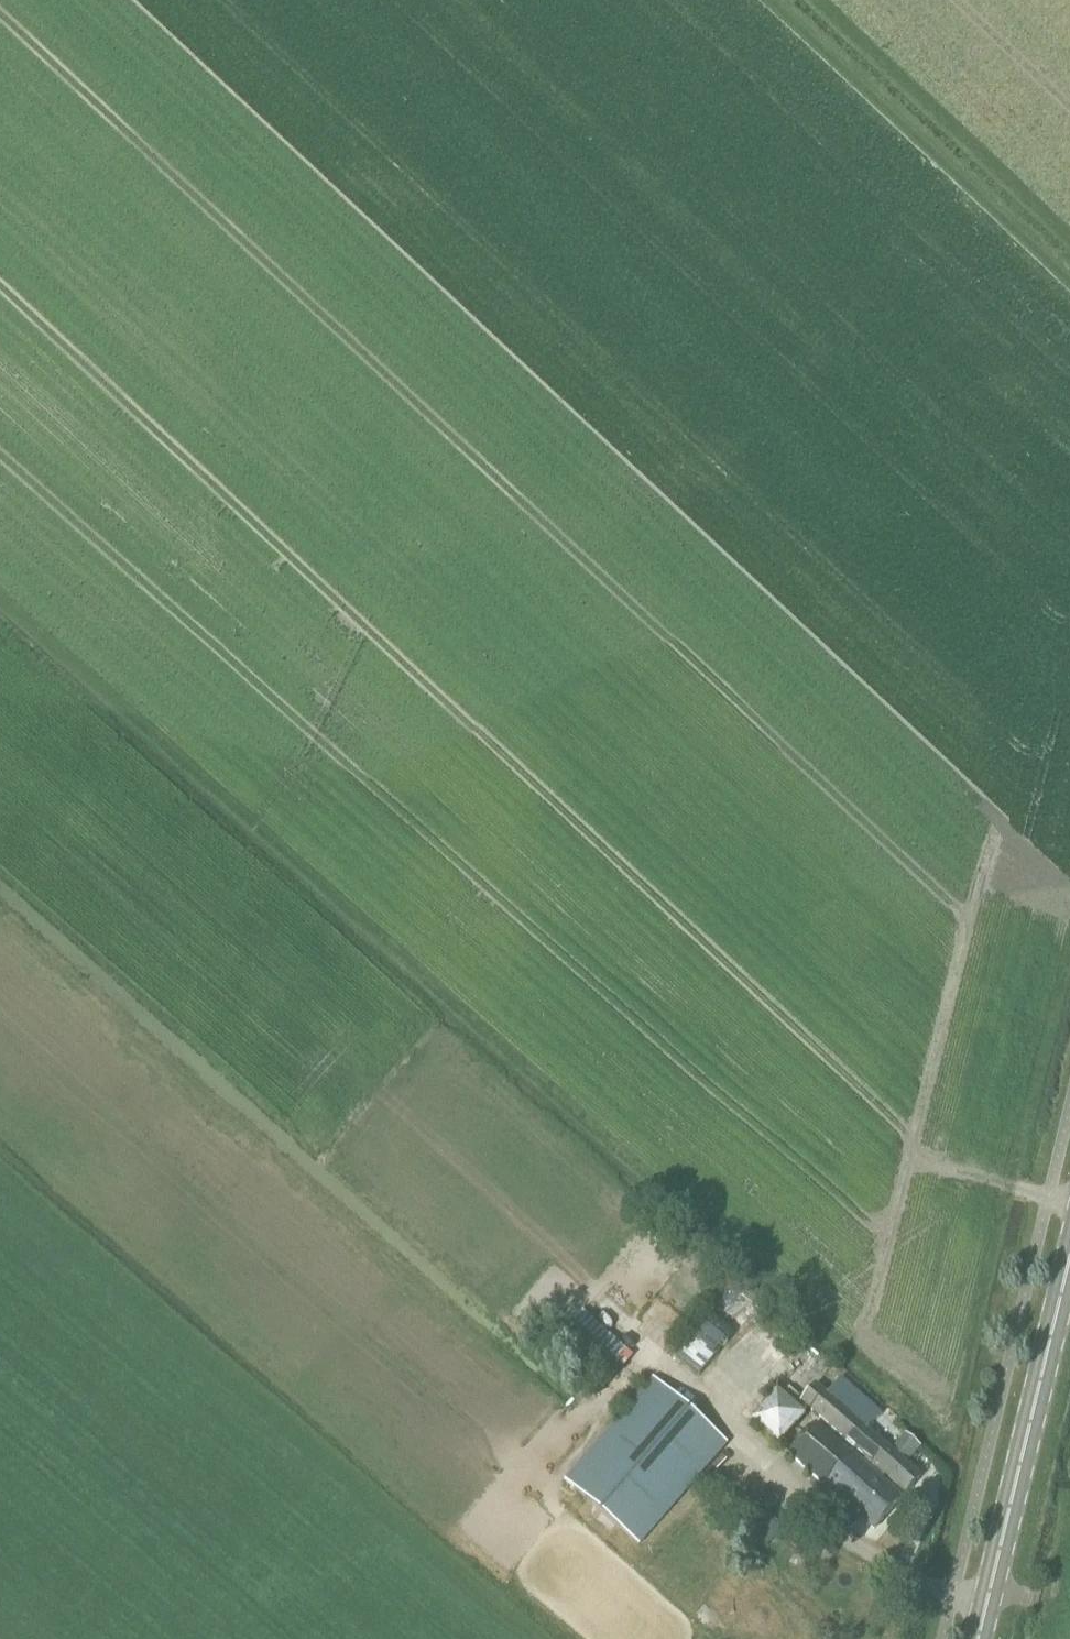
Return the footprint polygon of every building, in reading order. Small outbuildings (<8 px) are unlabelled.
[(699,1374),(758,1307),(728,1282),(671,1348),(699,1374)] [(601,1390),(626,1366),(635,1357),(583,1311),(551,1344),(587,1378),(588,1376),(601,1390)] [(639,1544),(726,1443),(653,1378),(565,1480),(639,1544)] [(881,1414),(842,1378),(828,1393),(817,1383),(800,1402),(905,1494),(921,1477),(907,1465),(920,1448),(905,1435),(891,1450),(867,1429),(881,1414)] [(873,1531),(900,1498),(817,1422),(788,1456),(842,1503),(833,1513),(849,1528),(859,1518),(873,1531)]
